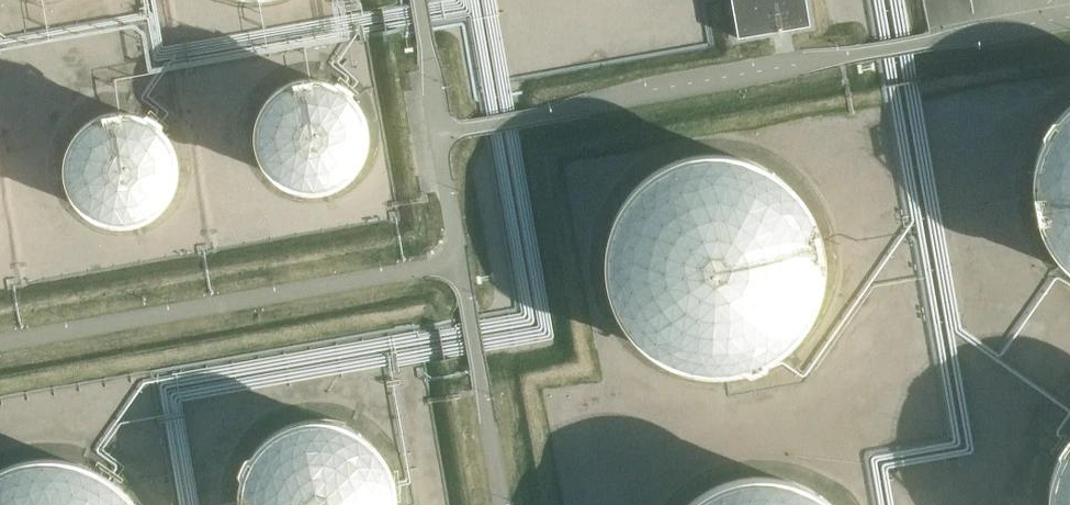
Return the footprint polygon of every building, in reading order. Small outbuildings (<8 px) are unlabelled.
[(741,36),(811,25),(807,0),(734,0),(741,36)] [(329,79),(311,77),(292,82),(277,92),(265,108),(260,124),(261,144),(268,161),(279,173),(295,183),(323,186),(341,180),(356,168),(368,146),(370,127),(360,100),(346,87),(329,79)] [(123,110),(101,115),(84,126),(72,142),(66,162),(66,176),(73,195),(85,211),(99,220),(118,226),(139,224),(149,221),(165,209),(177,192),(182,176),(181,156),(173,137),(160,123),(143,113),(123,110)] [(1067,115),(1048,148),(1042,184),(1045,207),(1060,242),(1069,253),(1069,112),(1067,115)] [(741,157),(688,158),(654,174),(628,200),(613,233),(610,270),(625,316),(650,344),(681,361),(735,365),(769,353),(788,339),(811,310),(823,265),(818,229),(796,189),(766,166),(741,157)] [(304,423),(278,432),(258,451),(242,483),(241,504),(398,504),(397,488),(389,462),(372,441),(350,427),(323,421),(304,423)] [(1059,468),(1052,504),(1069,504),(1069,449),(1059,468)] [(21,463),(0,472),(0,504),(136,504),(126,490),(94,469),(56,460),(21,463)] [(735,484),(702,500),(697,504),(831,504),(822,496),(787,482),(735,484)]
